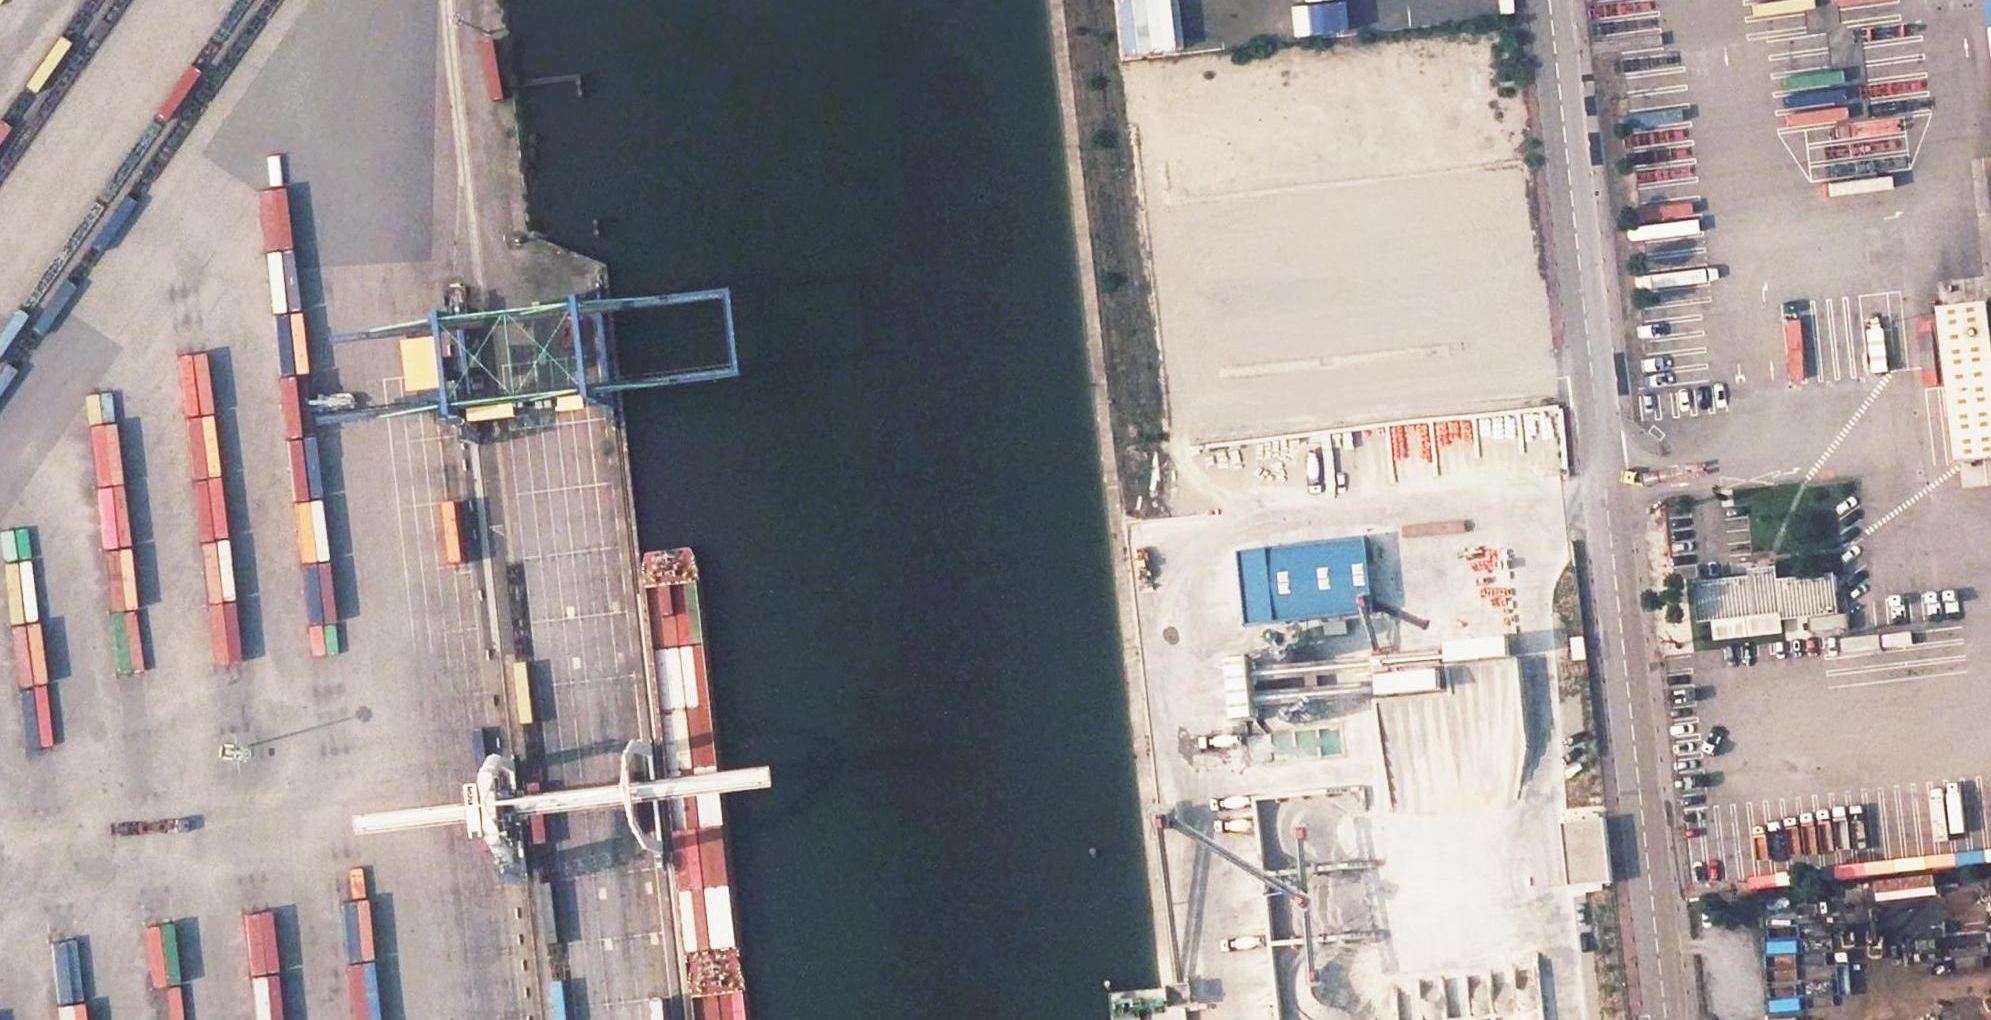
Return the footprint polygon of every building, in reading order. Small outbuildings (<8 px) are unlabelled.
[(1328,0),(1289,0),(1291,39),(1330,37),(1328,0)] [(1990,301),(1943,306),(1961,461),(1990,458),(1990,309),(1990,301)] [(1753,578),(1697,584),(1701,622),(1784,613),(1784,619),(1840,613),(1836,575),(1779,581),(1778,568),(1752,571),(1753,578)]
